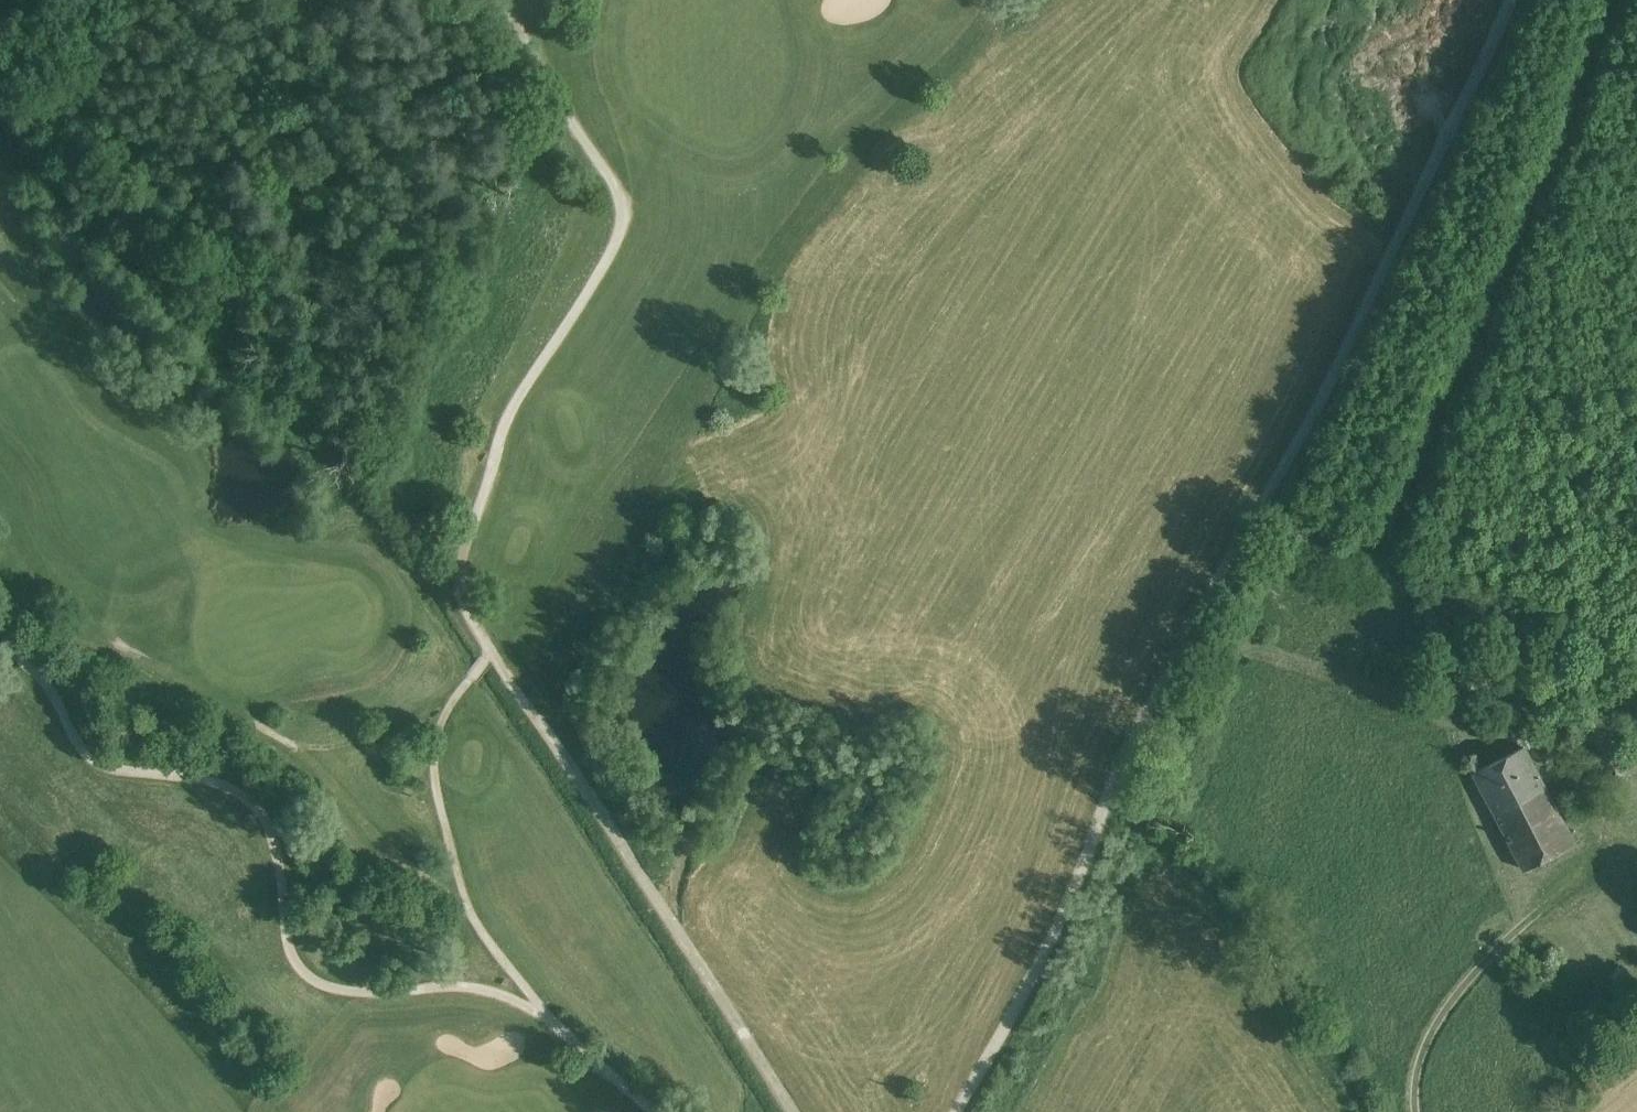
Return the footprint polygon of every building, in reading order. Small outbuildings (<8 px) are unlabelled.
[(1525,746),(1474,773),(1495,814),(1547,787),(1525,746)] [(1547,787),(1495,814),(1524,870),(1576,843),(1547,787)]
